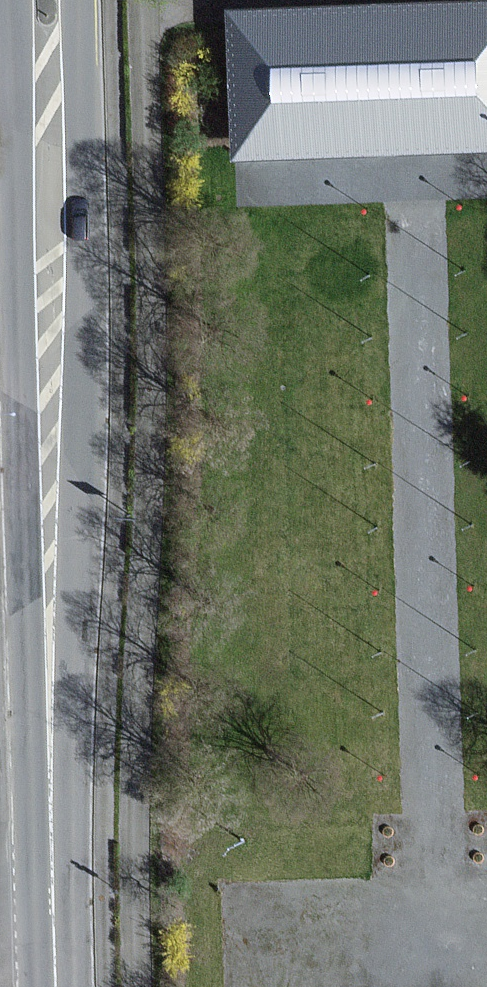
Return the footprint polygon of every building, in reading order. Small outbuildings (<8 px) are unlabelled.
[(235,13),(240,155),(486,147),(486,5),(235,13)]
